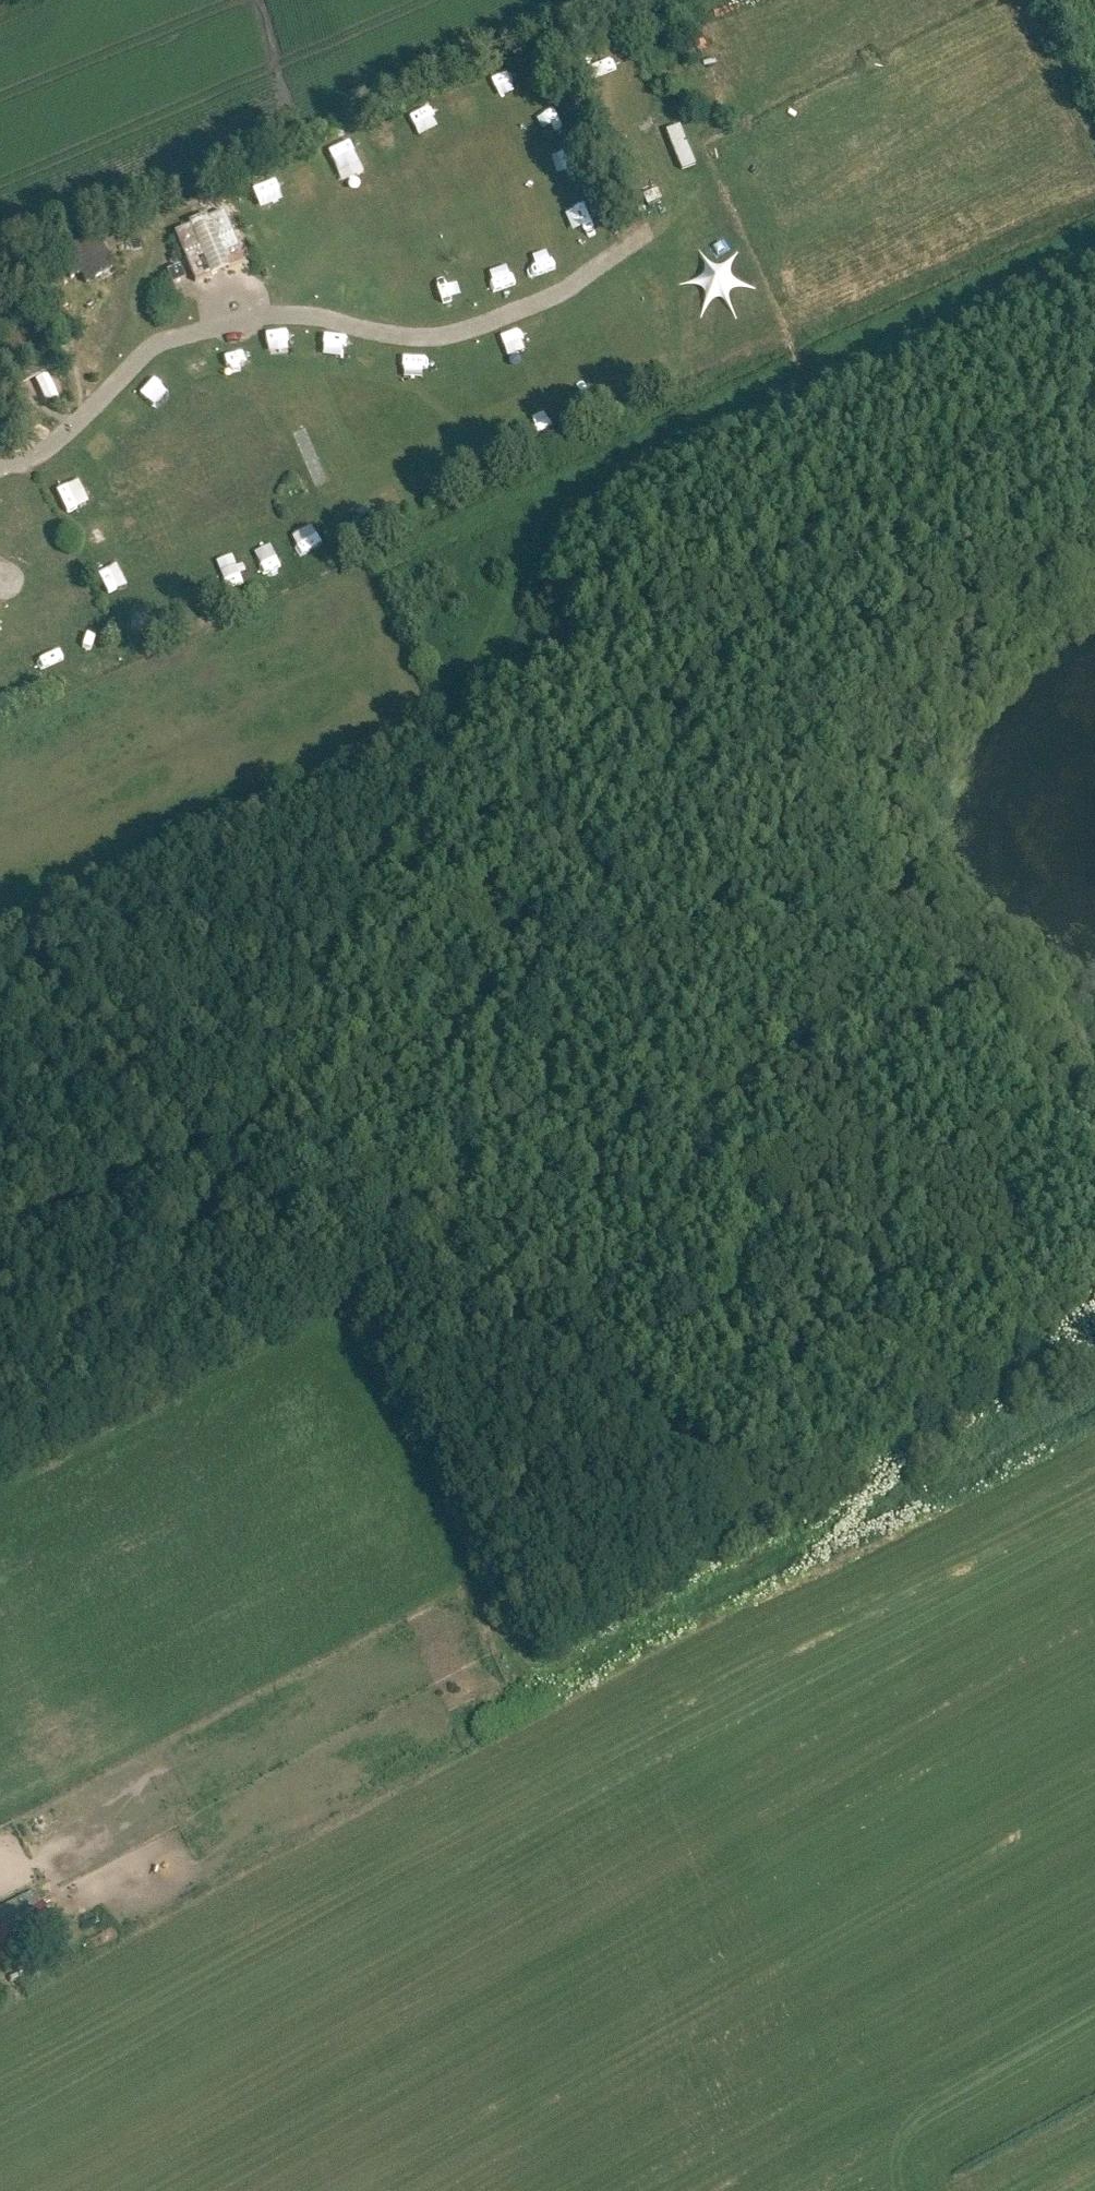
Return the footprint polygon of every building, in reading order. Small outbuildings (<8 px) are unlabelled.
[(191,226),(175,233),(195,282),(211,275),(210,273),(227,266),(228,268),(244,261),(223,213),(207,219),(206,215),(189,222),(191,226)] [(80,273),(86,284),(113,269),(94,235),(68,250),(68,251),(59,257),(71,279),(80,273)] [(166,270),(172,283),(185,278),(179,265),(166,270)] [(9,659),(0,657),(0,675),(7,676),(9,659)] [(0,1927),(0,1963),(37,1943),(29,1928),(47,1918),(41,1906),(0,1927)]
